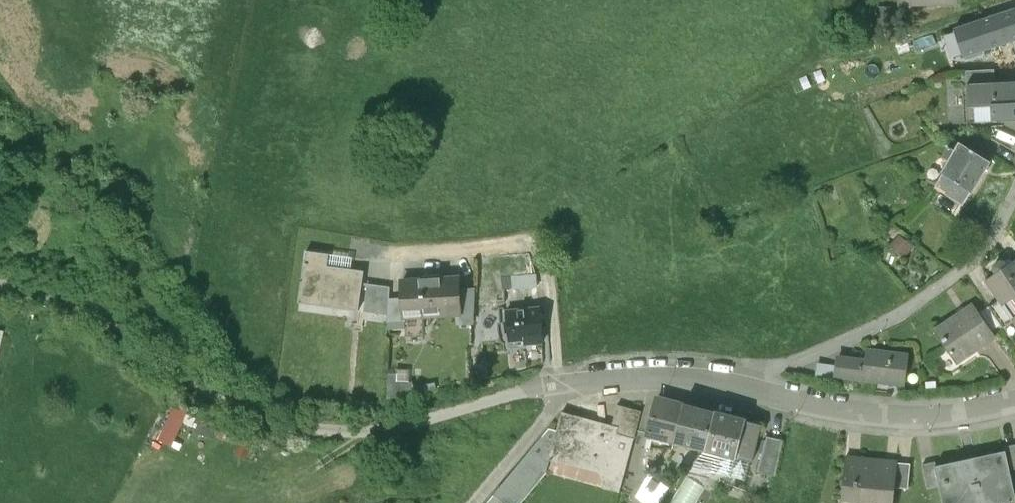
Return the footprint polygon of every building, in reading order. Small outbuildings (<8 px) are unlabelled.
[(955,30),(964,58),(1013,42),(1014,41),(1014,9),(955,30)] [(967,71),(968,85),(996,83),(995,70),(967,71)] [(969,108),(991,107),(992,122),(1014,121),(1014,82),(996,83),(968,85),(969,108)] [(949,163),(943,173),(971,192),(990,162),(961,143),(956,152),(949,163)] [(956,152),(947,147),(941,158),(949,163),(956,152)] [(963,204),(971,192),(943,173),(935,185),(963,204)] [(899,237),(890,248),(904,259),(912,249),(899,237)] [(309,252),(301,303),(360,312),(365,272),(330,267),(331,255),(309,252)] [(987,279),(1001,298),(1014,317),(1014,259),(987,279)] [(513,277),(514,289),(539,287),(538,275),(513,277)] [(402,281),(403,299),(406,298),(406,315),(458,312),(463,312),(461,289),(461,277),(402,281)] [(403,299),(389,299),(389,288),(369,285),(365,313),(387,316),(388,330),(407,329),(406,315),(406,298),(403,299)] [(458,325),(474,324),(477,288),(461,289),(463,312),(458,312),(458,325)] [(1014,320),(1014,317),(1001,298),(990,306),(1006,327),(1014,320)] [(973,304),(936,329),(958,361),(995,336),(973,304)] [(509,311),(510,338),(527,337),(528,342),(546,340),(544,308),(509,311)] [(840,354),(837,375),(904,384),(909,353),(870,347),(868,358),(840,354)] [(412,388),(412,383),(408,383),(408,370),(386,370),(385,401),(412,396),(412,388)] [(412,388),(412,396),(433,391),(433,383),(412,388)] [(674,444),(675,440),(684,405),(657,397),(646,436),(674,444)] [(563,409),(558,429),(551,455),(600,469),(608,471),(605,479),(603,486),(620,490),(642,409),(618,403),(613,422),(563,409)] [(675,440),(706,449),(717,411),(685,403),(684,405),(675,440)] [(724,454),(736,457),(746,422),(747,418),(717,410),(717,411),(706,449),(724,454)] [(762,427),(746,422),(736,457),(748,461),(753,462),(762,427)] [(546,471),(551,455),(558,429),(549,427),(495,491),(510,502),(520,502),(546,471)] [(775,473),(785,438),(768,434),(759,468),(775,473)] [(1006,452),(1010,471),(1014,470),(1014,445),(1004,448),(1005,452),(1006,452)] [(944,502),(996,502),(1014,499),(1014,492),(1010,471),(1006,452),(1005,452),(938,466),(936,467),(940,485),(944,502)] [(745,475),(748,461),(736,457),(724,454),(720,468),(745,475)] [(846,457),(843,499),(875,502),(895,502),(896,487),(898,463),(898,462),(846,457)] [(698,461),(696,471),(709,474),(711,464),(698,461)] [(928,488),(940,485),(936,467),(938,466),(937,462),(923,465),(928,488)] [(911,464),(898,463),(896,487),(909,488),(911,464)] [(650,475),(637,497),(645,502),(662,502),(671,490),(650,475)] [(670,502),(696,502),(705,488),(687,477),(670,502)]
